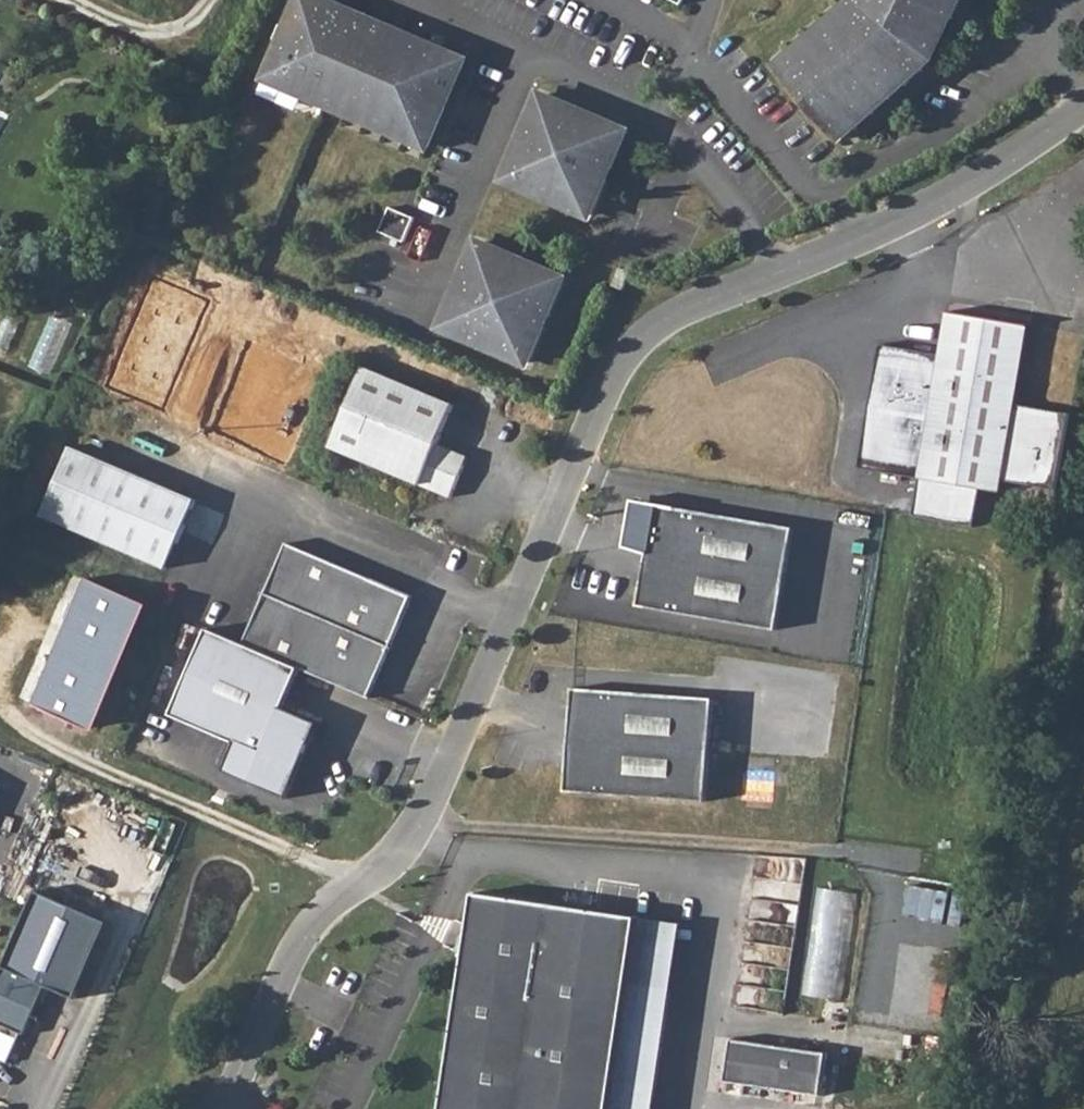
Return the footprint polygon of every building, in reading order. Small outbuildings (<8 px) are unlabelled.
[(267,78),(429,147),(466,60),(323,0),(300,0),(267,78)] [(857,0),(778,70),(840,141),(934,58),(961,0),(857,0)] [(549,92),(513,176),(597,212),(634,128),(549,92)] [(397,203),(387,227),(411,239),(422,214),(397,203)] [(486,239),(450,323),(535,359),(570,274),(486,239)] [(639,267),(629,263),(621,281),(631,285),(639,267)] [(924,481),(919,519),(980,529),(985,494),(1011,483),(1064,487),(1076,418),(1022,405),(1033,328),(947,314),(941,359),(888,349),(867,466),(924,481)] [(455,405),(363,367),(330,447),(452,498),(464,467),(458,453),(438,444),(455,405)] [(197,500),(72,446),(43,515),(168,569),(197,500)] [(796,530),(635,503),(627,553),(649,557),(640,609),(780,633),(796,530)] [(288,543),(245,644),(301,668),(370,697),(414,596),(288,543)] [(155,611),(90,581),(35,707),(101,738),(155,611)] [(245,644),(209,628),(172,715),(236,742),(224,771),(289,799),(321,723),(284,708),(301,668),(245,644)] [(716,703),(575,692),(567,796),(709,806),(716,703)] [(807,994),(845,998),(855,891),(817,887),(807,994)] [(475,888),(468,937),(466,952),(444,1108),(656,1108),(659,1080),(673,982),(679,930),(641,912),(559,900),(475,888)] [(0,973),(0,1023),(25,1034),(45,986),(77,999),(110,921),(35,890),(0,973)] [(828,1053),(731,1038),(725,1081),(822,1096),(828,1053)]
